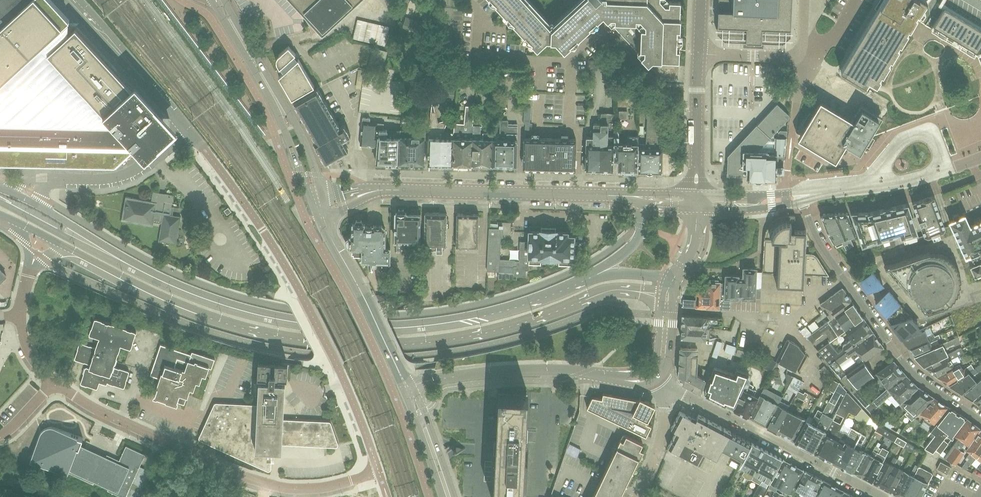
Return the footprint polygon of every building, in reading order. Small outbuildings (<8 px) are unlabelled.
[(132,86),(76,26),(61,39),(61,38),(61,37),(62,36),(62,35),(61,34),(60,33),(59,32),(58,32),(57,32),(56,33),(55,33),(70,19),(52,0),(0,0),(0,162),(115,165),(135,146),(146,158),(178,128),(136,82),(132,86)] [(308,18),(314,25),(323,34),(337,21),(359,0),(292,0),(308,18)] [(537,50),(547,41),(556,41),(564,51),(585,32),(587,30),(601,17),(603,15),(612,24),(637,51),(648,64),(653,59),(679,60),(681,18),(680,18),(681,1),(669,1),(668,0),(582,0),(570,11),(568,13),(552,28),(526,0),(491,0),(537,50)] [(717,32),(724,40),(744,41),(744,38),(750,39),(750,40),(750,41),(751,42),(752,43),(753,43),(754,43),(755,43),(756,43),(756,42),(757,42),(757,41),(758,41),(758,40),(758,39),(764,39),(764,42),(777,42),(783,42),(791,36),(792,0),(719,0),(717,32)] [(877,9),(840,70),(866,85),(869,80),(877,85),(917,19),(927,2),(924,0),(882,0),(877,9)] [(928,1),(917,19),(979,56),(980,60),(980,0),(929,0),(928,1)] [(429,24),(411,19),(409,27),(427,32),(429,24)] [(360,20),(356,38),(372,42),(375,29),(369,28),(370,22),(360,20)] [(289,46),(278,55),(278,56),(277,56),(277,57),(277,58),(276,59),(276,60),(276,61),(277,62),(277,63),(280,68),(280,67),(284,71),(279,76),(292,99),(314,86),(298,58),(298,59),(294,55),(296,54),(289,46)] [(374,48),(367,69),(381,74),(388,52),(374,48)] [(459,80),(469,81),(470,62),(460,61),(459,80)] [(657,64),(652,68),(663,80),(678,80),(679,64),(657,64)] [(317,88),(293,101),(295,105),(297,109),(301,115),(303,119),(307,125),(306,125),(309,129),(312,134),(312,135),(314,139),(315,139),(316,141),(313,142),(316,146),(315,146),(317,150),(318,150),(321,156),(323,160),(324,160),(326,163),(329,161),(329,162),(333,160),(333,159),(339,156),(343,154),(343,153),(348,150),(342,140),(343,140),(343,141),(347,138),(351,136),(344,125),(340,127),(317,88)] [(662,171),(664,111),(648,95),(646,142),(649,142),(649,144),(650,144),(650,171),(662,171)] [(803,110),(807,112),(816,98),(812,95),(803,110)] [(813,113),(816,115),(808,127),(805,125),(798,138),(835,161),(843,148),(845,145),(860,155),(866,145),(863,143),(869,134),(871,136),(883,117),(861,104),(851,119),(820,101),(813,113)] [(777,104),(729,155),(728,163),(728,174),(747,175),(747,168),(759,155),(788,125),(789,115),(777,104)] [(454,138),(453,164),(472,164),(473,138),(475,118),(474,118),(475,106),(466,106),(464,124),(455,123),(454,138)] [(428,163),(453,164),(454,138),(455,123),(453,132),(444,132),(444,123),(438,122),(435,112),(430,112),(430,124),(429,124),(428,163)] [(601,124),(600,169),(614,169),(614,160),(614,144),(614,137),(608,137),(609,113),(602,113),(601,124)] [(398,163),(399,163),(400,130),(390,130),(390,137),(387,137),(387,130),(384,130),(384,123),(370,122),(370,118),(363,117),(360,145),(378,147),(376,162),(390,162),(390,164),(398,165),(398,163)] [(472,164),(492,165),(494,133),(483,132),(483,139),(481,139),(481,125),(478,125),(478,120),(476,120),(476,118),(475,118),(473,138),(472,164)] [(500,133),(494,133),(492,165),(517,165),(517,141),(518,141),(518,140),(517,140),(517,133),(517,124),(508,124),(508,120),(500,120),(500,133)] [(400,130),(399,163),(424,163),(425,137),(425,136),(425,123),(420,123),(419,136),(411,136),(411,130),(400,130)] [(586,169),(600,169),(601,124),(594,123),(593,137),(586,137),(586,155),(583,155),(582,166),(586,167),(586,169)] [(627,136),(627,143),(619,143),(619,131),(614,131),(614,137),(614,144),(614,160),(618,160),(618,170),(638,171),(638,161),(639,143),(638,143),(638,136),(627,136)] [(576,139),(524,138),(523,167),(575,169),(576,139)] [(779,155),(759,155),(747,168),(747,175),(747,176),(750,179),(766,180),(766,179),(776,179),(777,170),(783,170),(783,164),(786,141),(780,140),(779,155)] [(638,171),(650,171),(650,144),(649,144),(649,142),(646,142),(646,143),(639,143),(638,161),(638,171)] [(154,222),(162,223),(164,213),(171,215),(174,195),(153,191),(152,196),(152,201),(126,197),(122,220),(152,226),(153,226),(154,222)] [(920,223),(924,235),(925,236),(928,237),(933,235),(933,232),(936,231),(938,234),(943,232),(945,228),(945,227),(934,197),(933,196),(921,199),(921,200),(912,202),(913,203),(917,215),(916,218),(918,224),(920,223)] [(852,213),(861,240),(863,246),(864,250),(868,260),(872,270),(860,279),(867,289),(871,294),(872,293),(879,291),(881,298),(877,302),(876,301),(876,302),(891,323),(901,338),(907,335),(924,328),(951,316),(959,336),(979,326),(980,325),(980,280),(977,282),(974,274),(969,263),(966,256),(952,225),(945,227),(945,228),(943,232),(938,234),(936,231),(933,232),(933,235),(928,237),(925,236),(924,235),(919,237),(917,232),(907,204),(869,213),(852,213)] [(203,222),(195,208),(188,212),(196,226),(203,222)] [(421,214),(406,214),(406,213),(405,213),(404,210),(399,210),(397,212),(396,212),(396,214),(395,250),(401,250),(420,250),(420,241),(421,214)] [(181,217),(171,215),(164,213),(162,223),(158,241),(176,244),(181,217)] [(430,251),(436,251),(443,252),(443,247),(446,247),(447,228),(448,228),(448,223),(447,221),(447,213),(425,213),(424,246),(430,246),(430,251)] [(850,247),(836,213),(823,213),(822,216),(825,224),(828,232),(832,239),(837,246),(843,243),(846,249),(850,247),(851,249),(850,247)] [(850,247),(851,249),(853,248),(851,244),(853,243),(852,240),(857,238),(848,213),(836,213),(850,247)] [(457,214),(456,246),(479,247),(479,214),(457,214)] [(779,225),(780,226),(779,226),(778,226),(778,227),(777,228),(777,229),(776,228),(773,231),(772,235),(771,238),(764,238),(762,272),(777,273),(776,284),(777,284),(803,286),(804,286),(804,285),(805,274),(829,275),(818,257),(817,255),(815,254),(814,253),(812,253),(810,253),(805,252),(806,230),(795,229),(795,215),(790,214),(790,222),(786,222),(782,223),(779,225)] [(974,274),(980,271),(980,222),(970,227),(965,215),(950,221),(952,225),(966,256),(971,254),(974,261),(969,263),(974,274)] [(352,248),(352,254),(354,254),(354,256),(362,256),(362,254),(363,254),(363,260),(390,261),(391,247),(385,247),(385,228),(382,225),(373,225),(373,227),(365,226),(365,224),(363,224),(362,220),(356,220),(354,223),(353,223),(353,236),(351,236),(351,237),(350,237),(349,237),(347,238),(347,239),(346,240),(346,241),(346,242),(346,244),(347,245),(348,246),(350,247),(351,247),(352,248)] [(514,266),(513,273),(514,274),(515,275),(516,275),(516,276),(526,276),(526,270),(529,270),(529,263),(541,263),(541,257),(559,258),(559,264),(573,264),(574,235),(567,235),(567,231),(556,231),(556,230),(541,230),(541,231),(530,231),(529,241),(520,241),(520,260),(500,259),(501,237),(503,237),(503,229),(489,228),(487,271),(499,271),(499,265),(514,266)] [(855,272),(860,278),(869,272),(864,265),(855,272)] [(721,296),(721,309),(731,309),(731,297),(761,298),(762,288),(756,288),(756,268),(743,268),(743,277),(738,277),(738,275),(726,275),(725,285),(721,284),(721,296)] [(683,306),(721,309),(721,296),(721,284),(721,283),(718,282),(718,280),(711,280),(710,282),(707,282),(707,286),(697,286),(697,300),(683,299),(683,306)] [(820,305),(831,319),(853,303),(842,288),(820,305)] [(10,310),(9,302),(0,303),(0,310),(10,310)] [(832,340),(836,337),(846,330),(863,318),(853,303),(831,319),(812,333),(815,338),(826,331),(832,340)] [(683,314),(682,326),(707,328),(707,322),(717,323),(717,317),(683,314)] [(107,385),(107,383),(124,388),(129,372),(114,366),(121,345),(131,348),(137,332),(120,326),(119,330),(111,327),(112,323),(95,318),(89,334),(99,337),(96,348),(80,343),(75,359),(90,364),(89,368),(86,367),(81,383),(97,389),(99,382),(107,385)] [(873,332),(863,318),(846,330),(856,345),(873,332)] [(706,339),(707,328),(682,326),(681,337),(706,339)] [(902,339),(908,347),(934,336),(933,332),(927,335),(924,328),(907,335),(908,337),(902,339)] [(841,377),(847,373),(858,365),(851,355),(857,351),(864,361),(883,347),(873,332),(856,345),(854,346),(847,351),(846,352),(829,364),(841,377)] [(908,347),(914,356),(933,348),(940,345),(937,339),(940,338),(939,334),(934,336),(908,347)] [(957,337),(952,339),(940,345),(933,348),(914,356),(924,366),(925,367),(948,355),(955,352),(966,346),(948,354),(945,348),(954,343),(955,345),(960,343),(957,337)] [(777,361),(794,369),(795,370),(804,353),(796,344),(788,340),(777,361)] [(716,351),(722,353),(725,342),(719,341),(716,351)] [(818,350),(829,364),(846,352),(847,351),(854,346),(850,341),(843,345),(845,348),(838,353),(830,342),(818,350)] [(161,378),(154,397),(177,405),(177,402),(184,404),(190,388),(193,389),(196,381),(199,382),(202,374),(205,375),(208,367),(212,368),(215,359),(204,355),(202,358),(161,344),(150,375),(161,378)] [(725,352),(735,355),(737,347),(727,344),(725,352)] [(948,355),(925,367),(937,377),(938,377),(955,367),(951,359),(974,348),(972,344),(966,346),(955,352),(948,355)] [(700,392),(705,379),(697,374),(698,348),(680,348),(679,378),(680,381),(700,392)] [(769,357),(767,363),(774,366),(776,360),(769,357)] [(876,373),(880,378),(888,388),(906,375),(894,361),(876,373)] [(938,377),(949,385),(975,369),(980,365),(977,361),(972,364),(973,365),(963,371),(959,365),(955,367),(938,377)] [(847,373),(841,377),(852,390),(856,388),(874,375),(865,364),(861,363),(858,365),(847,373)] [(283,444),(336,447),(337,447),(337,446),(338,446),(338,445),(338,444),(338,443),(331,423),(331,422),(330,421),(329,421),(284,419),(286,382),(287,382),(288,365),(258,364),(258,380),(259,380),(258,405),(217,403),(216,403),(215,403),(215,404),(202,431),(200,436),(200,438),(201,440),(206,442),(265,469),(267,470),(269,470),(270,470),(271,469),(271,468),(272,467),(272,450),(282,450),(283,444)] [(980,365),(975,369),(949,385),(962,393),(976,381),(972,376),(980,370),(980,364),(980,365)] [(745,381),(749,373),(737,368),(735,373),(714,366),(711,377),(710,376),(706,388),(707,388),(705,393),(705,394),(725,405),(725,404),(733,409),(748,417),(751,411),(758,398),(754,395),(756,390),(752,388),(754,386),(745,381)] [(918,387),(906,375),(888,388),(865,407),(870,413),(892,394),(901,404),(918,387)] [(797,392),(802,382),(793,377),(788,387),(797,392)] [(963,394),(972,400),(980,392),(980,379),(963,394)] [(109,385),(105,398),(111,400),(116,387),(109,385)] [(780,401),(783,397),(765,387),(760,396),(749,417),(767,427),(778,405),(780,401)] [(906,413),(906,414),(911,409),(926,393),(919,387),(918,387),(901,404),(900,404),(908,411),(906,413)] [(856,388),(852,390),(851,391),(859,400),(863,396),(856,388)] [(802,399),(804,394),(799,391),(796,396),(802,399)] [(845,395),(835,413),(845,418),(848,412),(855,400),(848,393),(846,392),(845,395)] [(972,400),(979,404),(980,406),(980,392),(972,400)] [(493,496),(523,496),(528,395),(499,393),(498,401),(496,447),(493,496)] [(638,432),(646,436),(651,425),(647,423),(652,410),(653,409),(653,408),(653,407),(653,406),(653,405),(652,404),(652,403),(651,403),(650,402),(640,397),(639,399),(603,393),(602,398),(592,396),(587,407),(603,415),(603,417),(611,419),(624,425),(634,430),(635,428),(639,429),(638,432)] [(906,414),(912,420),(913,421),(915,418),(920,414),(934,398),(926,393),(911,409),(906,414)] [(933,428),(949,408),(934,398),(920,414),(925,418),(923,420),(933,428)] [(862,408),(855,400),(848,412),(849,412),(856,416),(862,408)] [(780,401),(778,405),(767,427),(776,432),(787,410),(789,406),(780,401)] [(794,441),(805,447),(823,412),(829,401),(823,412),(818,410),(813,419),(808,416),(794,441)] [(815,452),(825,434),(829,426),(832,420),(833,418),(825,414),(826,411),(828,412),(833,403),(829,401),(823,412),(805,447),(815,452)] [(776,432),(785,436),(800,408),(798,407),(794,414),(787,410),(776,432)] [(800,408),(785,436),(794,441),(805,419),(798,416),(802,409),(800,408)] [(949,408),(933,428),(932,430),(936,434),(938,432),(941,434),(944,430),(945,430),(958,413),(949,408)] [(751,442),(731,431),(699,414),(696,419),(680,411),(671,428),(676,430),(668,446),(670,447),(700,463),(706,453),(717,458),(718,455),(719,455),(722,448),(743,459),(751,442)] [(955,435),(967,418),(958,413),(945,430),(944,430),(941,434),(938,432),(936,434),(932,430),(931,431),(935,434),(925,447),(933,452),(934,452),(933,451),(935,449),(941,454),(949,443),(943,439),(947,434),(952,438),(955,435)] [(895,424),(887,416),(881,423),(891,428),(895,424)] [(913,421),(912,420),(909,424),(913,428),(919,421),(915,418),(913,421)] [(958,438),(944,457),(948,460),(973,423),(967,418),(955,435),(958,438)] [(841,425),(832,420),(829,426),(825,434),(815,452),(824,457),(839,430),(841,425)] [(969,446),(980,428),(973,423),(948,460),(956,464),(966,450),(967,450),(969,446)] [(46,428),(45,429),(44,430),(43,430),(42,431),(41,432),(30,461),(68,475),(69,472),(94,484),(96,480),(109,486),(108,490),(123,496),(145,496),(160,462),(154,459),(149,471),(140,467),(145,455),(126,446),(118,464),(80,446),(83,438),(52,427),(51,427),(50,427),(48,427),(47,428),(46,428)] [(980,445),(980,429),(980,428),(969,446),(967,450),(970,452),(965,459),(967,460),(962,467),(965,469),(969,462),(980,445)] [(840,431),(839,430),(824,457),(834,462),(849,434),(844,431),(843,432),(840,431)] [(897,436),(888,431),(885,436),(894,441),(897,436)] [(861,433),(860,435),(858,439),(843,467),(852,472),(863,452),(858,449),(866,436),(861,433)] [(834,462),(843,467),(858,439),(849,434),(834,462)] [(627,486),(627,485),(631,477),(627,475),(630,469),(634,471),(637,464),(633,462),(636,456),(640,458),(644,450),(643,450),(640,449),(643,443),(627,435),(624,441),(620,439),(618,444),(614,453),(593,496),(617,496),(621,489),(624,490),(627,486)] [(904,447),(904,446),(907,442),(897,437),(895,442),(904,447)] [(752,478),(755,473),(766,450),(752,442),(751,443),(740,465),(746,468),(743,473),(743,474),(745,476),(746,477),(749,478),(752,478)] [(916,447),(907,442),(904,446),(913,451),(916,447)] [(581,449),(570,444),(566,454),(577,459),(581,449)] [(969,462),(965,469),(966,470),(969,465),(971,463),(972,464),(977,458),(980,461),(980,445),(969,462)] [(853,472),(863,477),(879,448),(875,446),(871,455),(864,452),(853,472)] [(879,448),(863,477),(872,482),(886,456),(879,453),(881,449),(879,448)] [(782,458),(766,450),(755,473),(752,478),(760,483),(752,496),(762,496),(782,458)] [(873,483),(883,488),(898,459),(893,457),(890,463),(885,460),(873,483)] [(777,496),(794,464),(783,459),(771,483),(769,487),(775,490),(773,495),(777,496)] [(898,459),(883,488),(891,492),(903,470),(899,468),(902,461),(898,459)] [(947,474),(951,467),(941,462),(937,469),(947,474)] [(777,496),(781,496),(783,494),(782,491),(783,489),(792,493),(804,470),(794,464),(777,496)] [(913,476),(913,477),(902,496),(921,496),(933,474),(929,471),(919,466),(915,474),(913,476)] [(805,471),(796,488),(809,495),(808,496),(813,496),(822,480),(816,477),(817,477),(812,474),(805,471)] [(913,477),(913,476),(904,471),(893,493),(900,496),(902,496),(913,477)] [(833,485),(824,480),(823,481),(823,480),(814,496),(827,496),(833,485)] [(843,491),(833,485),(827,496),(840,496),(843,491)]
